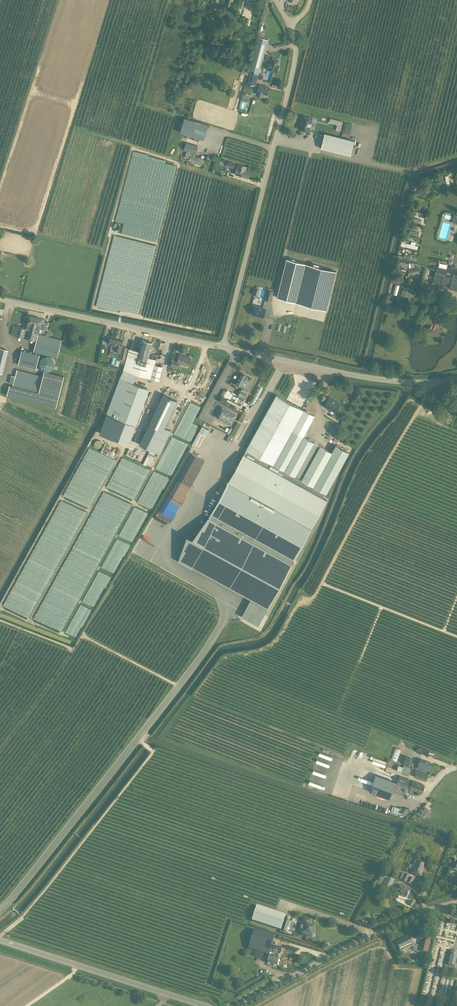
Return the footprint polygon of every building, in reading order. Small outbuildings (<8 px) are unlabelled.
[(268,40),(258,37),(249,71),(246,83),(254,86),(258,73),(259,73),(268,40)] [(279,65),(278,64),(279,60),(272,58),(271,63),(270,62),(268,69),(277,72),(277,71),(278,70),(279,69),(278,68),(279,65)] [(267,94),(269,87),(259,84),(256,94),(263,96),(264,93),(267,94)] [(299,129),(302,129),(302,130),(302,131),(305,132),(306,131),(306,130),(309,131),(312,118),(302,116),(299,129)] [(202,123),(184,117),(180,132),(202,139),(203,139),(208,124),(202,123)] [(354,140),(325,133),(321,148),(351,155),(354,140)] [(184,150),(187,151),(185,157),(190,158),(189,160),(201,164),(202,161),(203,159),(202,158),(195,156),(195,154),(196,154),(198,146),(186,142),(184,150)] [(250,171),(246,170),(247,166),(239,164),(237,168),(236,174),(235,174),(248,178),(250,171)] [(453,184),(451,174),(445,176),(447,186),(453,184)] [(426,194),(431,191),(426,184),(417,190),(420,194),(425,191),(426,194)] [(286,258),(277,297),(296,302),(306,263),(286,258)] [(408,264),(400,262),(399,265),(402,266),(401,269),(406,270),(408,264)] [(421,266),(415,267),(414,262),(411,263),(412,267),(409,268),(411,275),(422,272),(421,266)] [(455,286),(456,287),(456,269),(446,267),(446,269),(436,266),(436,269),(433,282),(441,283),(440,284),(450,286),(449,288),(454,289),(455,286)] [(410,290),(411,290),(411,291),(414,291),(415,288),(412,287),(412,288),(406,287),(406,286),(403,285),(403,288),(404,288),(406,288),(405,289),(403,288),(400,297),(408,299),(410,290)] [(271,301),(274,291),(267,289),(264,299),(271,301)] [(254,305),(252,312),(252,314),(264,317),(265,312),(266,308),(254,305)] [(430,331),(430,332),(432,333),(433,333),(434,331),(435,331),(437,326),(440,321),(436,319),(437,317),(440,312),(431,308),(429,312),(428,315),(430,316),(431,315),(435,317),(434,318),(433,317),(432,318),(429,317),(426,316),(424,320),(427,322),(428,323),(426,327),(431,329),(430,331)] [(13,325),(11,334),(15,335),(36,341),(34,351),(57,357),(62,340),(38,334),(42,318),(29,315),(26,328),(17,326),(13,325)] [(116,339),(114,351),(121,353),(120,358),(125,359),(128,348),(123,347),(122,347),(123,341),(116,339)] [(153,342),(143,339),(139,351),(130,348),(124,370),(159,380),(163,366),(155,363),(156,359),(149,357),(150,354),(153,342)] [(2,373),(8,350),(0,347),(0,373),(2,373)] [(36,368),(40,354),(22,349),(18,364),(36,368)] [(178,368),(179,363),(189,366),(191,357),(179,354),(178,360),(173,359),(171,366),(178,368)] [(42,358),(42,359),(41,360),(41,361),(40,361),(40,362),(40,363),(40,364),(40,365),(40,366),(41,367),(41,368),(42,368),(42,369),(43,370),(44,370),(44,371),(45,371),(46,371),(47,371),(48,371),(49,371),(50,371),(51,371),(51,370),(52,370),(53,369),(53,368),(54,368),(54,367),(55,366),(55,365),(55,364),(55,363),(55,362),(55,361),(54,361),(54,360),(54,359),(53,359),(53,358),(52,358),(52,357),(51,357),(50,357),(49,356),(48,356),(47,356),(46,356),(46,357),(45,357),(44,357),(43,358),(42,358)] [(13,384),(13,385),(10,385),(7,395),(56,407),(64,376),(54,373),(44,371),(43,376),(17,369),(15,375),(14,379),(10,378),(9,382),(13,383),(13,384)] [(245,393),(247,390),(254,379),(249,377),(247,376),(247,375),(243,373),(236,384),(243,388),(241,391),(240,390),(237,395),(244,399),(247,394),(245,393)] [(149,393),(148,388),(121,378),(108,414),(137,425),(149,393)] [(177,400),(163,394),(148,425),(162,431),(164,427),(177,400)] [(303,437),(314,415),(276,395),(210,517),(294,564),(327,500),(323,497),(324,494),(325,494),(348,452),(335,445),(332,453),(303,437)] [(336,401),(329,397),(324,406),(333,411),(333,410),(336,412),(341,403),(337,400),(336,401)] [(222,407),(217,417),(231,425),(236,415),(222,407)] [(108,414),(106,414),(100,431),(99,433),(118,440),(129,444),(136,425),(108,414)] [(148,425),(140,442),(139,443),(160,453),(171,430),(164,427),(162,431),(148,425)] [(207,435),(210,429),(202,425),(192,444),(199,447),(201,443),(199,442),(204,433),(207,435)] [(396,747),(391,759),(397,761),(401,749),(396,747)] [(403,755),(400,762),(408,765),(411,757),(403,755)] [(384,766),(386,760),(374,756),(371,761),(384,766)] [(420,759),(417,768),(425,771),(426,769),(430,770),(433,763),(420,759)] [(411,768),(403,765),(403,766),(398,765),(396,771),(408,775),(411,768)] [(416,770),(414,776),(426,781),(428,774),(416,770)] [(396,784),(407,788),(410,779),(399,775),(396,784)] [(390,796),(395,782),(380,777),(374,790),(390,796)] [(409,788),(414,790),(414,789),(422,792),(423,788),(425,785),(412,780),(409,788)] [(428,865),(416,861),(411,873),(423,878),(428,865)] [(405,874),(402,873),(400,879),(407,883),(412,885),(415,880),(409,878),(410,877),(405,874)] [(386,880),(381,877),(376,886),(388,892),(389,890),(390,890),(395,882),(387,878),(386,880)] [(396,893),(406,898),(411,890),(400,885),(396,893)] [(281,930),(286,915),(257,906),(252,920),(281,930)] [(314,937),(315,936),(315,934),(315,933),(314,933),(315,928),(310,926),(312,920),(304,918),(300,930),(304,931),(303,934),(312,937),(313,936),(314,937)] [(262,942),(265,933),(254,929),(248,949),(268,955),(267,958),(269,958),(267,963),(277,966),(279,958),(278,958),(274,957),(275,953),(270,952),(272,944),(262,942)] [(275,936),(265,933),(262,942),(272,944),(270,952),(275,953),(274,957),(278,958),(279,955),(280,956),(282,948),(272,945),(275,936)] [(416,948),(425,949),(427,938),(419,936),(416,948)] [(399,951),(413,945),(409,937),(396,943),(399,951)] [(451,953),(448,965),(455,967),(456,958),(456,951),(452,950),(451,953)]
